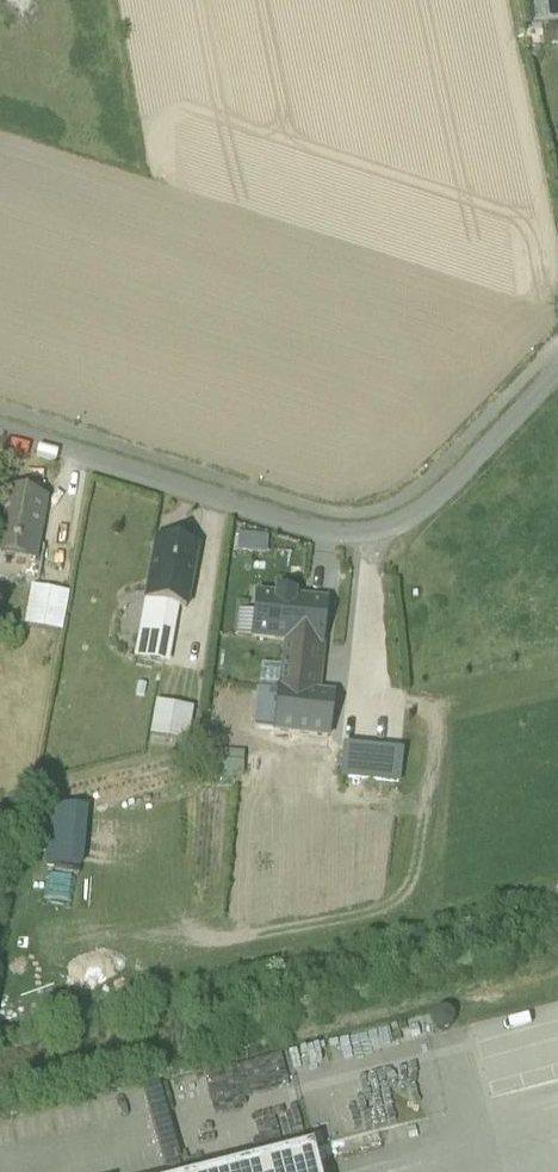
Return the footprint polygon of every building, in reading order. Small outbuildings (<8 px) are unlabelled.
[(529,23),(557,21),(557,0),(527,0),(529,23)] [(544,29),(545,45),(557,45),(557,28),(544,29)] [(3,493),(0,509),(0,547),(34,553),(32,563),(34,564),(46,501),(3,493)] [(197,549),(156,541),(145,602),(174,608),(186,610),(197,549)] [(31,589),(24,625),(59,631),(65,595),(31,589)] [(267,601),(262,643),(284,645),(317,649),(322,607),(267,601)] [(174,608),(145,602),(135,659),(164,664),(174,608)] [(317,649),(284,645),(279,693),(311,696),(317,649)] [(279,693),(278,693),(278,697),(260,695),(257,730),(328,738),(332,698),(311,696),(279,693)] [(159,703),(154,736),(190,742),(195,709),(159,703)] [(346,747),(343,775),(373,778),(374,774),(377,750),(346,747)] [(401,753),(377,750),(374,774),(398,776),(401,753)] [(318,1155),(252,1171),(322,1171),(318,1155)]
